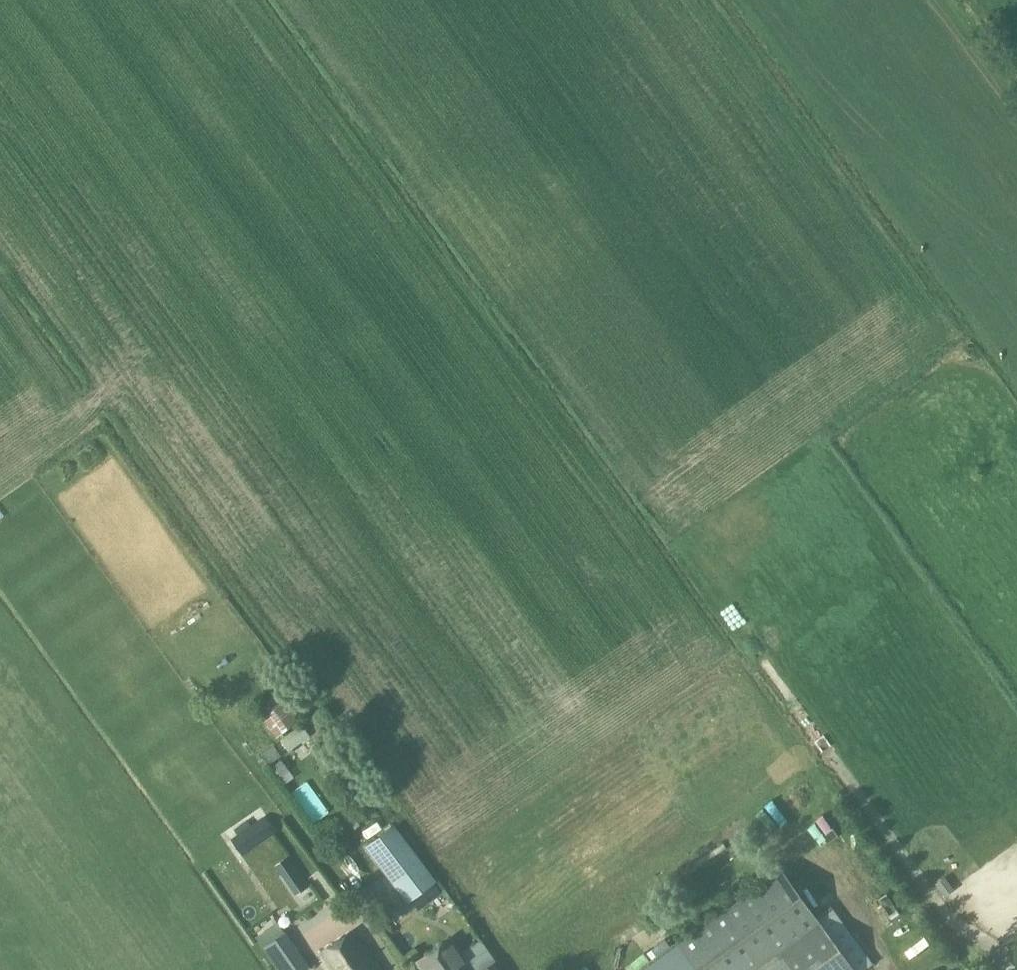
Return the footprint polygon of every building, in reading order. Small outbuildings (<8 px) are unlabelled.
[(277,690),(254,704),(273,736),(297,722),(277,690)] [(288,751),(309,736),(301,726),(281,740),(288,751)] [(279,779),(290,772),(282,761),(271,769),(279,779)] [(293,789),(307,816),(321,809),(307,782),(293,789)] [(243,855),(275,833),(265,818),(232,840),(243,855)] [(394,825),(365,848),(408,903),(437,881),(394,825)] [(282,875),(297,866),(290,856),(276,865),(282,875)] [(873,964),(834,909),(818,921),(783,872),(696,935),(677,949),(647,969),(866,969),(873,964)] [(310,968),(286,932),(284,934),(278,924),(257,938),(279,969),(307,969),(310,968)] [(352,932),(321,952),(332,969),(377,969),(352,932)] [(417,961),(424,969),(503,969),(482,939),(481,940),(461,954),(451,938),(417,961)]
